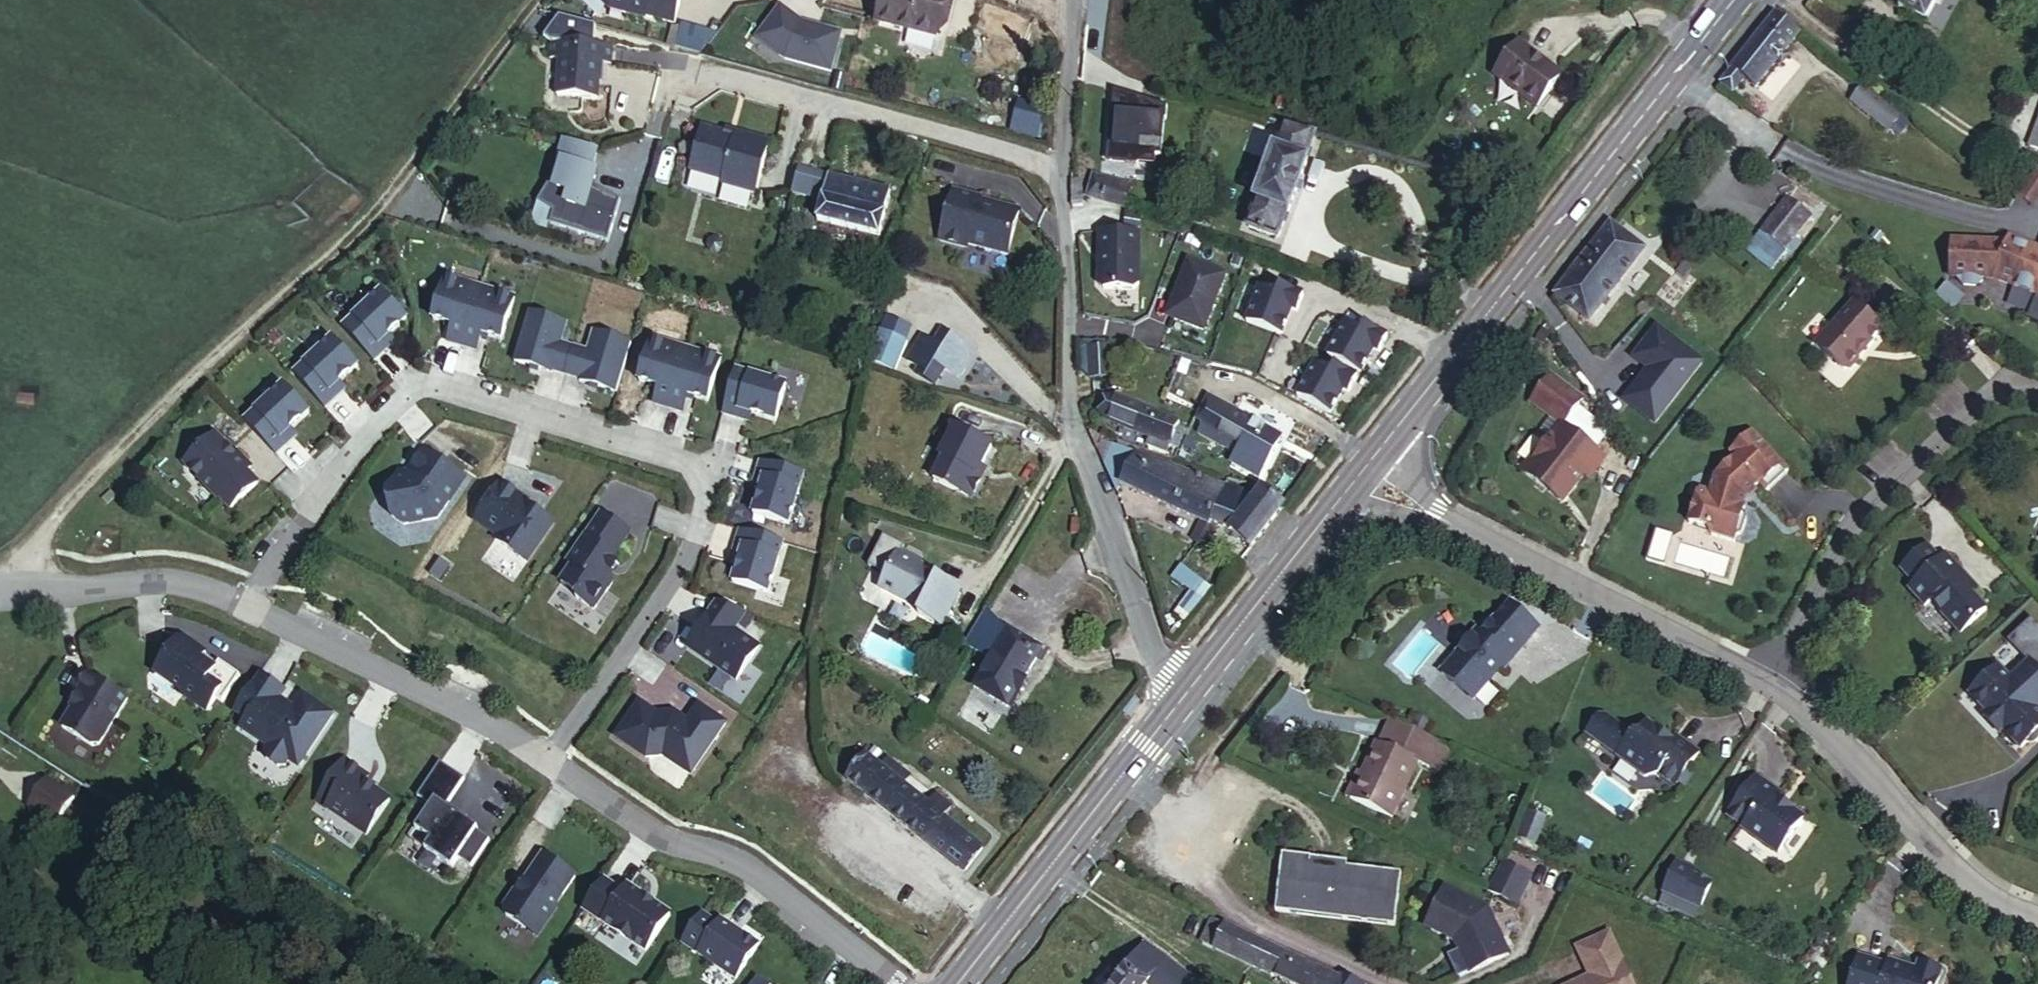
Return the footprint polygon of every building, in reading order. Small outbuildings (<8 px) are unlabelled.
[(614,9),(646,18),(646,16),(673,23),(680,0),(600,0),(614,9)] [(878,22),(937,37),(946,0),(883,0),(878,22)] [(1926,21),(1937,0),(1905,0),(1901,8),(1926,21)] [(756,39),(784,60),(830,73),(840,34),(809,26),(809,28),(804,27),(804,29),(798,27),(800,24),(780,8),(756,39)] [(542,38),(551,41),(549,57),(559,57),(556,94),(596,98),(599,63),(610,64),(611,47),(590,45),(595,26),(549,14),(542,38)] [(1801,34),(1778,16),(1723,84),(1734,93),(1745,78),(1757,88),(1777,63),(1781,66),(1787,59),(1784,56),(1801,34)] [(706,56),(712,33),(683,25),(676,48),(706,56)] [(1550,74),(1556,67),(1525,42),(1498,74),(1541,109),(1563,84),(1550,74)] [(1569,77),(1556,67),(1550,74),(1563,84),(1569,77)] [(1157,85),(1130,77),(1122,101),(1122,108),(1145,114),(1149,110),(1157,85)] [(1892,131),(1904,116),(1867,87),(1855,102),(1892,131)] [(1320,134),(1285,124),(1246,227),(1281,239),(1320,134)] [(756,195),(770,142),(736,132),(735,136),(726,133),(704,127),(691,171),(723,181),(721,185),(756,195)] [(612,242),(621,199),(596,194),(605,153),(566,144),(556,188),(547,186),(542,210),(557,213),(553,229),(612,242)] [(830,177),(799,170),(793,193),(824,200),(824,199),(817,198),(822,176),(830,178),(830,177)] [(822,176),(817,198),(824,199),(819,220),(881,235),(892,192),(851,183),(830,178),(822,176)] [(2025,201),(2037,208),(2037,176),(2025,201)] [(1088,197),(1124,210),(1132,189),(1095,177),(1088,197)] [(1072,187),(1083,187),(1083,179),(1073,179),(1072,187)] [(1073,195),(1083,195),(1083,187),(1072,187),(1073,195)] [(980,197),(953,190),(939,239),(966,247),(967,243),(1006,254),(1018,211),(979,199),(980,197)] [(1073,195),(1074,223),(1085,223),(1083,195),(1073,195)] [(1787,201),(1762,233),(1786,252),(1811,220),(1787,201)] [(1644,251),(1611,225),(1557,293),(1590,319),(1644,251)] [(1104,290),(1134,291),(1139,286),(1140,233),(1101,232),(1100,256),(1103,256),(1103,270),(1099,274),(1099,285),(1104,290)] [(1991,283),(2037,302),(2037,254),(2007,242),(2005,248),(1949,244),(1947,281),(1953,281),(1959,290),(1972,291),(1980,283),(1991,283)] [(1182,297),(1173,321),(1205,334),(1227,276),(1189,262),(1177,296),(1182,297)] [(445,286),(432,329),(452,335),(448,351),(477,360),(482,343),(501,349),(514,306),(445,286)] [(1259,287),(1247,322),(1282,335),(1291,312),(1297,314),(1304,295),(1280,287),(1277,294),(1259,287)] [(370,357),(381,347),(376,341),(403,315),(377,288),(339,324),(370,357)] [(1855,303),(1817,344),(1845,370),(1851,370),(1861,358),(1860,353),(1867,345),(1869,347),(1884,330),(1855,303)] [(532,312),(516,364),(553,375),(554,373),(582,381),(581,384),(618,394),(634,342),(597,331),(591,352),(563,343),(569,323),(532,312)] [(1346,323),(1328,356),(1362,374),(1375,350),(1380,353),(1389,338),(1366,326),(1363,332),(1346,323)] [(905,344),(877,332),(868,352),(896,364),(901,352),(905,344)] [(921,368),(916,375),(935,386),(961,345),(942,332),(929,354),(921,368)] [(321,404),(332,393),(327,388),(354,362),(328,335),(290,371),(321,404)] [(654,340),(641,383),(661,389),(657,406),(685,414),(690,398),(710,404),(723,361),(654,340)] [(1090,349),(1090,364),(1112,364),(1111,348),(1090,349)] [(921,368),(929,354),(922,349),(913,363),(921,368)] [(907,355),(901,352),(896,364),(903,366),(907,355)] [(1311,363),(1295,395),(1327,412),(1340,388),(1345,391),(1353,375),(1331,364),(1327,372),(1311,363)] [(1112,364),(1090,364),(1091,380),(1112,379),(1112,364)] [(725,416),(740,420),(743,413),(755,417),(778,424),(789,387),(738,373),(725,416)] [(1563,375),(1537,394),(1560,425),(1586,406),(1563,375)] [(271,451),(283,439),(278,434),(305,409),(279,381),(241,418),(271,451)] [(1116,399),(1106,421),(1149,439),(1148,445),(1167,453),(1179,424),(1116,399)] [(1284,439),(1233,411),(1211,399),(1203,410),(1211,414),(1200,434),(1238,456),(1233,464),(1260,481),(1284,439)] [(743,413),(740,420),(753,424),(755,417),(743,413)] [(1560,425),(1550,438),(1525,472),(1564,502),(1586,474),(1591,478),(1605,459),(1560,425)] [(993,446),(955,428),(943,455),(945,457),(935,477),(970,494),(975,493),(981,480),(979,475),(983,466),(993,446)] [(1748,517),(1744,511),(1745,507),(1743,506),(1746,496),(1760,484),(1767,491),(1789,471),(1753,432),(1731,453),(1736,458),(1715,477),(1710,497),(1699,493),(1689,523),(1709,530),(1712,535),(1735,542),(1736,537),(1743,533),(1748,517)] [(219,501),(221,499),(232,511),(259,485),(248,473),(252,469),(239,455),(236,458),(217,437),(190,463),(190,470),(219,501)] [(404,472),(397,482),(401,506),(413,514),(446,508),(474,467),(434,440),(417,464),(412,465),(406,473),(404,472)] [(1114,446),(1104,442),(1099,454),(1105,469),(1114,446)] [(1138,454),(1114,446),(1105,469),(1117,498),(1123,485),(1110,467),(1118,450),(1136,458),(1138,454)] [(1110,467),(1123,485),(1136,458),(1118,450),(1110,467)] [(1123,485),(1210,526),(1212,523),(1227,488),(1138,454),(1136,458),(1123,485)] [(761,463),(757,479),(764,481),(754,516),(790,526),(805,476),(761,463)] [(988,468),(983,466),(979,475),(981,480),(988,468)] [(525,502),(501,486),(476,524),(498,539),(496,542),(528,565),(555,525),(535,512),(534,514),(522,506),(525,502)] [(1230,531),(1252,548),(1285,506),(1263,489),(1255,499),(1227,488),(1212,523),(1231,529),(1230,531)] [(573,564),(560,582),(578,594),(575,598),(593,610),(612,582),(610,571),(616,562),(614,556),(630,533),(602,514),(569,562),(573,564)] [(741,533),(736,547),(744,550),(734,585),(769,596),(784,545),(741,533)] [(920,608),(918,614),(941,625),(959,589),(936,577),(938,574),(918,564),(920,561),(898,551),(901,544),(881,534),(866,565),(887,574),(880,589),(920,608)] [(1944,561),(1931,545),(1903,570),(1917,585),(1912,590),(1928,608),(1934,603),(1965,637),(1991,612),(1976,596),(1961,579),(1966,573),(1950,556),(1944,561)] [(1982,591),(1966,573),(1961,579),(1976,596),(1982,591)] [(1510,599),(1495,616),(1483,631),(1477,626),(1457,650),(1454,650),(1444,662),(1444,666),(1442,668),(1475,695),(1491,677),(1490,674),(1502,660),(1507,664),(1526,641),(1540,625),(1510,599)] [(768,651),(743,634),(755,619),(727,608),(696,652),(745,685),(768,651)] [(1008,709),(1009,707),(1025,680),(1037,661),(1046,666),(1050,659),(1042,654),(1044,650),(1029,642),(1027,647),(1021,644),(1025,639),(1010,630),(1008,633),(989,611),(966,648),(990,662),(974,689),(1008,709)] [(1973,695),(1990,714),(2007,732),(2024,750),(2030,744),(2036,744),(2037,742),(2037,706),(2037,705),(2037,703),(2037,624),(2037,623),(2013,646),(2037,671),(2023,683),(2020,686),(2003,668),(1973,695)] [(182,637),(160,670),(188,689),(186,692),(211,708),(220,695),(226,699),(243,672),(223,659),(220,665),(206,655),(210,650),(189,635),(182,637)] [(1029,642),(1025,639),(1021,644),(1027,647),(1029,642)] [(129,699),(90,675),(80,693),(82,694),(73,709),(75,710),(63,729),(97,750),(129,699)] [(1025,680),(1009,707),(1014,710),(1030,685),(1025,680)] [(277,778),(287,785),(325,729),(295,709),(286,723),(283,720),(281,723),(270,715),(276,705),(251,688),(227,726),(238,735),(232,743),(258,763),(254,768),(255,775),(267,784),(273,783),(277,778)] [(690,778),(697,777),(728,731),(702,712),(690,729),(678,720),(660,722),(643,710),(619,744),(649,765),(671,765),(690,778)] [(1432,716),(1417,710),(1413,721),(1428,727),(1432,716)] [(1590,732),(1620,756),(1635,735),(1639,736),(1609,714),(1603,715),(1590,732)] [(2007,732),(1990,714),(1987,717),(2003,736),(2007,732)] [(1444,737),(1392,715),(1379,744),(1419,762),(1430,767),(1444,737)] [(1635,735),(1620,756),(1648,777),(1661,775),(1677,787),(1680,783),(1689,770),(1703,753),(1679,735),(1674,741),(1664,734),(1663,730),(1651,721),(1639,736),(1635,735)] [(1444,737),(1430,767),(1440,770),(1453,741),(1444,737)] [(1377,743),(1351,799),(1393,818),(1419,762),(1379,744),(1377,743)] [(905,787),(882,768),(867,756),(848,780),(965,873),(984,849),(969,837),(959,830),(944,818),(953,807),(936,794),(928,805),(905,787)] [(889,760),(882,768),(905,787),(912,778),(889,760)] [(345,762),(316,804),(366,838),(390,801),(364,784),(368,778),(345,762)] [(422,823),(415,833),(432,842),(425,852),(452,870),(459,860),(472,868),(490,842),(477,832),(478,831),(446,809),(465,781),(441,765),(408,814),(422,823)] [(1689,770),(1680,783),(1685,787),(1695,774),(1689,770)] [(1761,776),(1732,816),(1747,828),(1746,830),(1777,853),(1784,852),(1809,818),(1793,806),(1789,807),(1780,800),(1785,793),(1761,776)] [(51,782),(33,803),(57,818),(75,797),(51,782)] [(1530,813),(1525,825),(1537,830),(1543,818),(1530,813)] [(959,830),(969,837),(975,830),(965,822),(959,830)] [(415,833),(409,842),(425,852),(432,842),(415,833)] [(1284,856),(1278,913),(1394,926),(1400,874),(1312,864),(1313,859),(1284,856)] [(518,891),(497,923),(532,947),(554,914),(552,913),(573,882),(541,861),(521,892),(518,891)] [(1682,862),(1668,895),(1712,915),(1724,887),(1698,875),(1701,870),(1682,862)] [(1504,864),(1491,894),(1518,908),(1535,876),(1504,864)] [(603,882),(584,911),(630,942),(654,906),(627,888),(623,895),(603,882)] [(1443,887),(1424,926),(1452,940),(1468,975),(1509,956),(1489,908),(1443,887)] [(704,911),(685,940),(739,976),(761,943),(723,918),(721,922),(704,911)] [(1344,977),(1342,980),(1225,926),(1215,949),(1289,983),(1360,983),(1344,977)] [(1581,957),(1594,983),(1635,983),(1614,941),(1581,957)] [(1859,983),(1946,983),(1949,975),(1927,968),(1925,975),(1897,965),(1896,970),(1867,961),(1859,983)] [(1115,983),(1144,983),(1126,970),(1115,983)]
